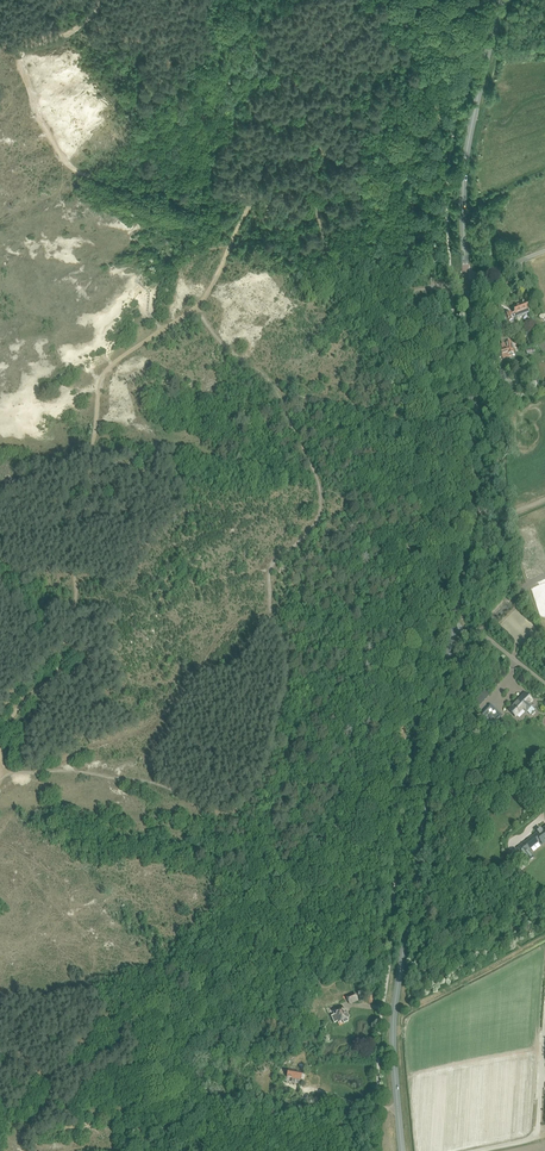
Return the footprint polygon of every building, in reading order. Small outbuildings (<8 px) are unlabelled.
[(530,312),(528,309),(526,303),(513,307),(515,312),(511,313),(511,312),(506,314),(509,321),(514,319),(513,317),(517,316),(517,318),(522,316),(522,315),(529,312),(530,312)] [(511,342),(508,343),(501,344),(502,349),(501,349),(503,359),(509,358),(508,354),(514,353),(511,342)] [(499,372),(501,385),(508,384),(508,379),(507,373),(507,371),(499,372)] [(516,390),(509,391),(510,395),(510,398),(510,399),(510,398),(511,401),(512,405),(518,403),(517,400),(521,399),(519,392),(517,393),(516,393),(516,390)] [(517,702),(509,710),(513,713),(516,716),(523,709),(526,712),(530,715),(535,710),(532,707),(529,704),(532,702),(530,699),(524,693),(516,701),(517,702)] [(479,695),(473,701),(479,706),(484,701),(479,695)] [(491,723),(493,725),(500,717),(500,718),(503,715),(491,704),(489,706),(481,714),(483,716),(483,715),(491,723)] [(541,831),(518,849),(528,862),(535,857),(528,849),(537,843),(536,841),(539,839),(543,844),(544,842),(544,828),(541,831)] [(521,867),(518,864),(511,869),(514,873),(521,867)] [(346,998),(348,1002),(349,1004),(358,1001),(357,998),(356,994),(346,998)] [(366,996),(369,1004),(375,1002),(372,994),(366,996)] [(345,1015),(342,1008),(341,1005),(334,1008),(336,1013),(334,1014),(331,1015),(334,1024),(342,1021),(343,1024),(348,1022),(347,1019),(349,1018),(347,1014),(345,1015)] [(289,1070),(288,1070),(287,1077),(288,1077),(301,1080),(301,1079),(302,1079),(303,1074),(302,1074),(302,1073),(293,1071),(289,1070)]
